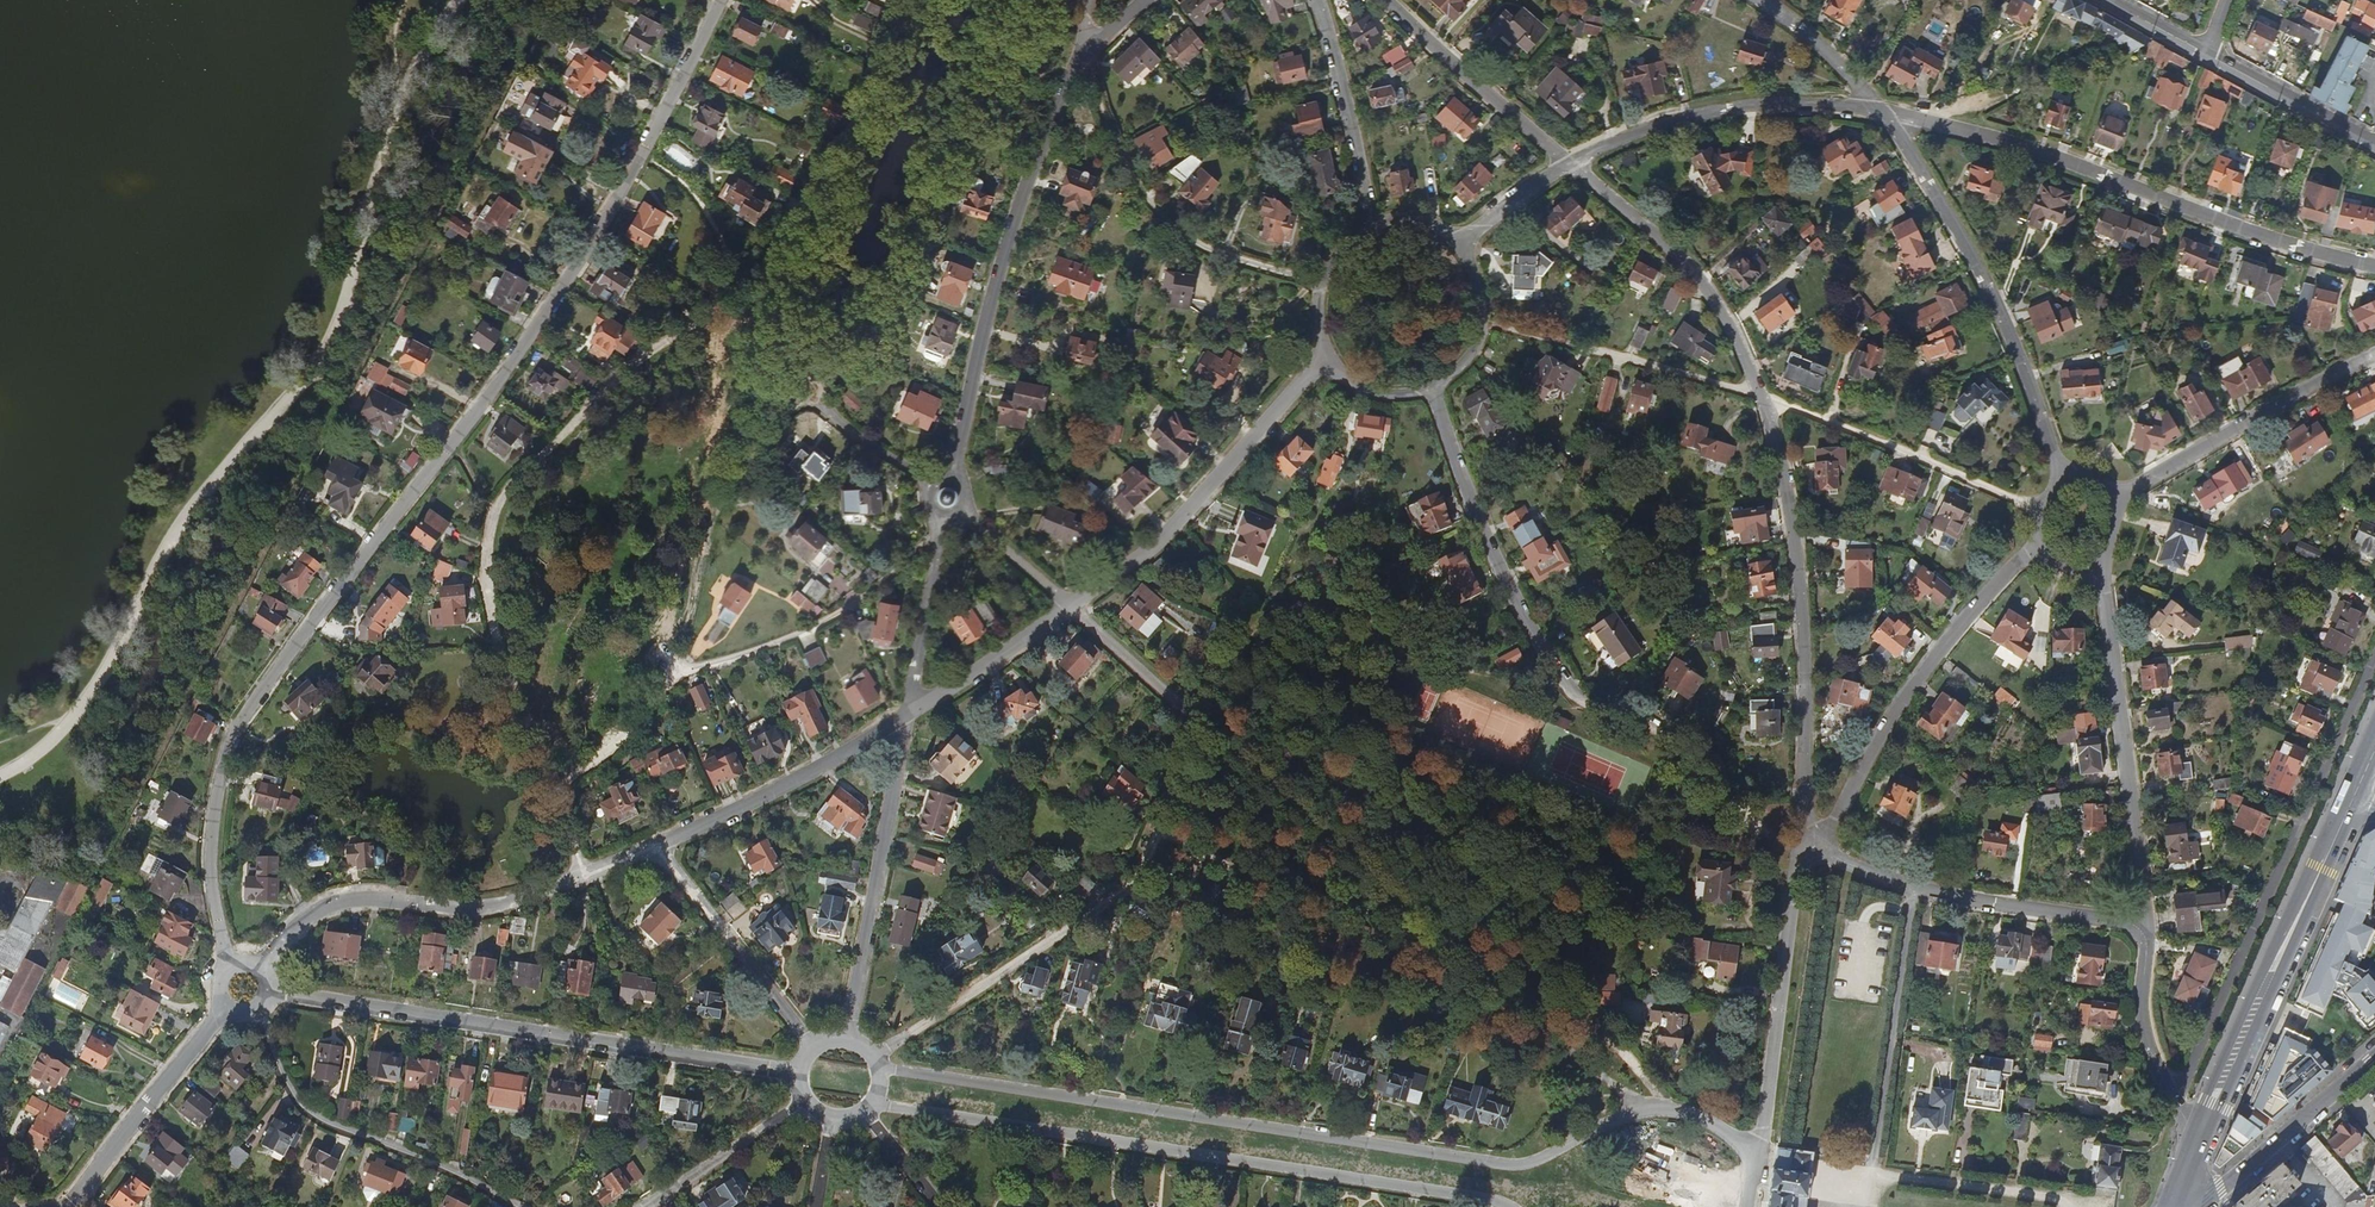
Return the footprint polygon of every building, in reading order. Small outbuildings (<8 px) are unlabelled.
[(1203,14),(1221,0),(1192,0),(1203,14)] [(1272,21),(1292,14),(1288,1),(1292,0),(1265,0),(1272,21)] [(1473,0),(1434,0),(1454,20),(1473,0)] [(1706,0),(1694,0),(1689,8),(1694,11),(1692,15),(1696,18),(1706,0)] [(1861,0),(1833,0),(1827,11),(1834,15),(1833,16),(1848,24),(1861,0)] [(2022,24),(2023,21),(2025,22),(2033,7),(2020,0),(2012,0),(2005,11),(2014,16),(2013,19),(2022,24)] [(2087,5),(2077,0),(2056,0),(2054,5),(2062,10),(2061,12),(2078,22),(2079,20),(2092,26),(2094,22),(2100,12),(2087,5)] [(2361,0),(2358,0),(2354,8),(2365,13),(2359,25),(2353,23),(2351,28),(2369,36),(2374,22),(2374,6),(2361,0)] [(884,23),(889,14),(870,4),(865,13),(884,23)] [(2185,20),(2189,10),(2174,4),(2170,14),(2185,20)] [(2334,16),(2338,7),(2331,4),(2326,17),(2332,19),(2334,16)] [(2336,22),(2332,21),(2308,9),(2304,18),(2332,32),(2336,22)] [(1526,54),(1545,34),(1538,28),(1541,25),(1535,20),(1533,22),(1522,12),(1514,19),(1506,11),(1491,28),(1500,37),(1504,33),(1526,54)] [(2104,28),(2109,17),(2100,12),(2094,22),(2104,28)] [(660,36),(665,25),(642,13),(623,49),(635,55),(638,49),(646,54),(656,35),(660,36)] [(1368,17),(1350,27),(1363,49),(1380,38),(1368,17)] [(1600,29),(1602,20),(1588,17),(1586,26),(1600,29)] [(2141,34),(2124,25),(2109,17),(2104,28),(2117,34),(2113,41),(2115,45),(2141,34)] [(753,44),(761,27),(743,18),(739,25),(736,24),(733,31),(735,32),(734,34),(753,44)] [(2313,45),(2319,31),(2312,28),(2310,31),(2284,19),(2279,29),(2313,45)] [(876,36),(881,27),(867,20),(863,29),(876,36)] [(1598,37),(1600,29),(1586,26),(1584,25),(1578,20),(1573,38),(1580,39),(1582,40),(1584,34),(1598,37)] [(2246,42),(2268,53),(2278,31),(2256,20),(2246,42)] [(568,48),(575,35),(572,33),(555,24),(549,37),(568,48)] [(789,31),(777,24),(772,33),(785,39),(789,31)] [(1182,64),(1205,42),(1190,24),(1183,31),(1184,33),(1175,41),(1174,39),(1168,45),(1169,47),(1167,48),(1182,64)] [(582,39),(587,31),(576,25),(572,33),(575,35),(582,39)] [(2323,50),(2330,35),(2326,33),(2319,48),(2323,50)] [(2346,83),(2367,45),(2347,35),(2318,87),(2314,85),(2310,94),(2339,110),(2343,112),(2347,104),(2345,102),(2353,87),(2346,83)] [(1162,59),(1142,38),(1114,64),(1130,81),(1139,72),(1137,69),(1146,61),(1152,68),(1162,59)] [(1767,47),(1745,40),(1738,60),(1760,67),(1767,47)] [(2158,60),(2164,46),(2152,40),(2151,42),(2145,53),(2158,61),(2158,60)] [(1392,60),(1405,53),(1401,45),(1388,52),(1392,60)] [(1943,60),(1919,46),(1916,51),(1905,46),(1900,54),(1899,53),(1888,74),(1911,87),(1922,68),(1935,75),(1943,60)] [(2183,57),(2164,46),(2158,60),(2158,61),(2157,64),(2164,67),(2169,58),(2180,64),(2183,57)] [(612,65),(602,59),(601,60),(587,51),(584,56),(577,52),(572,60),(578,64),(566,81),(585,94),(588,90),(589,89),(592,89),(597,82),(597,77),(599,73),(605,76),(612,65)] [(1283,82),(1306,77),(1301,55),(1294,57),(1293,52),(1283,54),(1284,59),(1278,61),(1283,82)] [(743,95),(754,73),(733,63),(734,60),(724,55),(711,78),(722,84),(721,87),(730,91),(732,89),(743,95)] [(1222,69),(1212,55),(1204,59),(1205,61),(1197,66),(1206,80),(1222,69)] [(1408,58),(1388,69),(1393,77),(1398,74),(1399,75),(1413,66),(1408,58)] [(2099,68),(2096,60),(2084,66),(2088,74),(2089,73),(2099,68)] [(1625,70),(1627,83),(1640,81),(1643,97),(1664,92),(1661,77),(1666,75),(1664,63),(1625,70)] [(1568,104),(1580,89),(1555,68),(1536,92),(1565,115),(1572,107),(1568,104)] [(2091,78),(2101,73),(2099,68),(2089,73),(2091,78)] [(2210,77),(2212,72),(2205,68),(2201,79),(2208,82),(2210,77)] [(2160,76),(2154,74),(2146,95),(2166,103),(2165,105),(2172,108),(2173,106),(2178,108),(2189,81),(2162,70),(2160,76)] [(2229,81),(2212,72),(2210,77),(2226,85),(2229,81)] [(2239,97),(2243,88),(2229,81),(2226,85),(2224,90),(2239,97)] [(1375,107),(1394,101),(1390,84),(1371,90),(1375,107)] [(1250,102),(1245,86),(1230,89),(1234,104),(1235,105),(1235,106),(1250,102)] [(2248,104),(2252,93),(2247,91),(2243,88),(2239,97),(2238,100),(2248,104)] [(558,117),(566,102),(548,93),(546,98),(541,95),(535,107),(539,110),(535,118),(541,122),(539,125),(545,128),(547,125),(558,131),(564,120),(558,117)] [(2218,125),(2227,102),(2206,94),(2197,117),(2209,122),(2208,125),(2214,127),(2216,124),(2218,125)] [(1479,121),(1453,98),(1436,117),(1441,121),(1443,119),(1464,138),(1479,121)] [(1324,133),(1319,112),(1321,111),(1319,103),(1316,102),(1297,106),(1300,123),(1294,124),(1297,139),(1324,133)] [(2062,127),(2068,108),(2051,102),(2045,121),(2053,124),(2053,127),(2059,128),(2060,126),(2062,127)] [(840,124),(845,113),(826,103),(821,114),(840,124)] [(708,149),(726,114),(707,104),(702,113),(698,114),(695,119),(695,124),(699,126),(692,140),(708,149)] [(1235,106),(1235,105),(1234,104),(1226,107),(1231,125),(1232,125),(1240,120),(1235,106)] [(2116,147),(2128,118),(2106,110),(2093,142),(2106,146),(2107,144),(2116,147)] [(1172,155),(1160,135),(1166,131),(1162,123),(1135,136),(1153,166),(1172,155)] [(1241,133),(1236,126),(1230,130),(1235,137),(1241,133)] [(2325,148),(2329,134),(2316,127),(2311,144),(2325,148)] [(537,182),(555,150),(520,130),(510,150),(524,158),(517,171),(537,182)] [(2290,164),(2296,146),(2286,142),(2289,134),(2282,132),(2279,140),(2277,139),(2271,158),(2290,164)] [(1850,167),(1855,176),(1871,167),(1851,135),(1844,139),(1841,134),(1818,147),(1831,170),(1844,163),(1848,169),(1850,167)] [(1433,147),(1446,145),(1445,135),(1443,136),(1432,137),(1433,147)] [(1729,166),(1734,165),(1741,166),(1741,173),(1751,175),(1755,148),(1736,146),(1735,151),(1728,153),(1722,156),(1719,151),(1713,154),(1710,148),(1693,159),(1715,195),(1732,184),(1723,170),(1729,166)] [(1311,153),(1318,193),(1338,190),(1337,187),(1339,188),(1340,185),(1339,179),(1337,178),(1335,178),(1330,149),(1311,153)] [(1193,173),(1204,162),(1194,152),(1168,170),(1183,184),(1185,181),(1193,173)] [(2235,193),(2242,174),(2230,169),(2233,161),(2217,155),(2207,180),(2219,185),(2219,186),(2235,193)] [(482,169),(486,162),(476,156),(472,164),(482,169)] [(1890,169),(1886,163),(1873,170),(1876,177),(1890,169)] [(1465,203),(1490,176),(1478,164),(1454,188),(1459,193),(1458,195),(1465,203)] [(1990,179),(1993,172),(1972,166),(1969,176),(1970,177),(1967,188),(1969,189),(1969,191),(1974,192),(1976,191),(1984,194),(1983,196),(1986,197),(1986,199),(1993,201),(1996,199),(1997,200),(2003,182),(1990,179)] [(796,177),(776,167),(771,177),(791,188),(796,177)] [(1090,201),(1099,179),(1090,175),(1090,174),(1090,173),(1090,171),(1089,170),(1088,169),(1086,169),(1084,170),(1083,171),(1082,172),(1071,168),(1063,191),(1069,194),(1066,202),(1081,208),(1084,199),(1090,201)] [(1205,199),(1218,184),(1202,169),(1196,176),(1188,184),(1181,191),(1201,210),(1208,202),(1205,199)] [(1408,180),(1407,171),(1391,174),(1393,184),(1390,184),(1392,194),(1413,190),(1412,180),(1408,180)] [(1188,184),(1196,176),(1193,173),(1185,181),(1188,184)] [(991,206),(995,196),(982,192),(984,184),(984,182),(983,180),(982,178),(981,176),(979,175),(977,175),(975,176),(973,177),(972,178),(966,195),(964,195),(961,205),(966,207),(965,209),(988,216),(990,212),(992,209),(992,207),(991,206)] [(753,192),(754,190),(756,191),(760,185),(746,177),(743,182),(734,177),(723,197),(736,205),(735,207),(755,219),(764,204),(751,196),(753,192)] [(2332,203),(2336,189),(2308,180),(2303,194),(2306,195),(2300,213),(2322,221),(2328,202),(2332,203)] [(1894,182),(1874,194),(1881,204),(1877,207),(1880,212),(1883,212),(1886,211),(1887,210),(1904,199),(1894,182)] [(2065,216),(2073,195),(2042,183),(2028,221),(2027,223),(2042,228),(2047,216),(2062,222),(2061,226),(2070,230),(2074,220),(2065,216)] [(757,226),(771,203),(753,192),(751,196),(764,204),(755,219),(740,211),(738,214),(757,226)] [(506,229),(519,209),(500,197),(492,209),(488,207),(476,225),(492,236),(500,225),(506,229)] [(1585,213),(1572,197),(1566,202),(1562,201),(1556,207),(1556,211),(1545,220),(1558,236),(1585,213)] [(2374,218),(2374,208),(2366,206),(2368,199),(2358,197),(2356,204),(2341,201),(2335,224),(2360,230),(2359,232),(2367,234),(2368,231),(2372,232),(2374,218)] [(1259,214),(1265,216),(1258,237),(1279,243),(1281,238),(1287,239),(1294,218),(1287,215),(1288,212),(1277,202),(1265,198),(1259,214)] [(626,234),(654,251),(673,220),(645,203),(626,234)] [(1791,223),(1776,205),(1764,216),(1778,235),(1791,223)] [(2124,237),(2132,217),(2103,206),(2094,228),(2123,239),(2124,237)] [(1928,256),(1909,211),(1888,222),(1901,252),(1910,248),(1917,261),(1928,256)] [(469,223),(454,213),(449,221),(456,226),(464,231),(469,223)] [(2155,249),(2162,228),(2132,217),(2124,237),(2126,238),(2137,242),(2140,243),(2141,246),(2145,248),(2147,246),(2155,249)] [(452,233),(456,226),(449,221),(444,228),(452,233)] [(1800,229),(1806,237),(1817,229),(1811,221),(1800,229)] [(1825,244),(1820,237),(1810,245),(1821,258),(1828,253),(1822,246),(1825,244)] [(2134,249),(2137,242),(2126,238),(2123,245),(2134,249)] [(2219,260),(2203,254),(2207,244),(2201,242),(2200,245),(2182,239),(2178,248),(2183,251),(2179,262),(2198,269),(2197,270),(2214,276),(2219,260)] [(1804,266),(1816,254),(1808,245),(1795,257),(1804,266)] [(1545,296),(1545,271),(1547,271),(1558,259),(1547,247),(1543,252),(1520,251),(1520,259),(1517,259),(1516,296),(1545,296)] [(1770,268),(1760,256),(1751,263),(1742,253),(1726,267),(1743,287),(1744,286),(1746,288),(1770,268)] [(1095,271),(1060,257),(1052,279),(1061,283),(1060,285),(1059,285),(1058,289),(1061,289),(1060,291),(1083,300),(1095,271)] [(949,271),(939,295),(960,303),(974,269),(949,259),(946,261),(944,266),(945,269),(949,271)] [(2271,304),(2282,278),(2264,271),(2265,268),(2262,267),(2263,265),(2256,263),(2255,264),(2242,259),(2235,278),(2255,286),(2251,296),(2271,304)] [(1649,288),(1657,271),(1638,262),(1630,279),(1649,288)] [(591,290),(607,300),(612,291),(621,296),(632,279),(608,264),(591,290)] [(1171,291),(1177,268),(1166,266),(1161,289),(1171,291)] [(1613,277),(1598,266),(1592,273),(1606,285),(1613,277)] [(511,312),(529,280),(508,269),(503,277),(495,273),(491,281),(499,286),(491,301),(511,312)] [(1194,310),(1204,281),(1179,273),(1171,293),(1180,296),(1177,305),(1194,310)] [(925,278),(917,274),(908,291),(917,295),(925,278)] [(2326,328),(2336,293),(2330,291),(2330,288),(2304,282),(2293,319),(2294,320),(2326,328)] [(1951,325),(1947,317),(1968,306),(1957,286),(1936,296),(1940,304),(1912,319),(1919,332),(1929,326),(1933,334),(1951,325)] [(1052,302),(1056,292),(1040,287),(1037,297),(1052,302)] [(1675,312),(1685,294),(1672,288),(1663,306),(1675,312)] [(2096,308),(2102,294),(2090,290),(2086,301),(2096,308)] [(1770,331),(1795,312),(1781,294),(1756,313),(1770,331)] [(2106,316),(2112,299),(2102,294),(2096,308),(2106,316)] [(1858,316),(1860,309),(1850,295),(1835,306),(1842,314),(1845,311),(1858,316)] [(2360,307),(2370,328),(2374,326),(2374,300),(2360,307)] [(2060,335),(2046,303),(2028,311),(2041,342),(2060,335)] [(402,321),(410,307),(404,304),(397,318),(402,321)] [(1861,335),(1867,317),(1865,314),(1860,309),(1858,316),(1852,332),(1861,335)] [(644,338),(600,311),(595,319),(602,324),(591,341),(594,343),(589,350),(604,360),(613,347),(623,353),(630,344),(638,348),(644,338)] [(1896,327),(1883,315),(1882,316),(1879,313),(1869,319),(1872,322),(1887,337),(1896,327)] [(949,353),(958,331),(952,329),(955,322),(939,315),(931,335),(927,333),(924,340),(928,343),(927,344),(928,345),(925,352),(926,355),(940,360),(942,358),(946,351),(949,353)] [(488,350),(504,328),(488,317),(481,326),(480,326),(471,338),(488,350)] [(2147,333),(2151,322),(2145,319),(2141,330),(2147,333)] [(1705,336),(1687,323),(1675,342),(1708,365),(1718,350),(1703,340),(1705,336)] [(1640,349),(1650,330),(1639,325),(1629,343),(1640,349)] [(1963,350),(1951,325),(1933,334),(1934,336),(1929,339),(1932,345),(1923,349),(1928,360),(1932,362),(1941,358),(1943,362),(1958,355),(1957,353),(1963,350)] [(1128,337),(1128,335),(1123,334),(1119,353),(1124,354),(1128,337)] [(1097,361),(1099,352),(1095,351),(1097,342),(1073,336),(1067,355),(1092,362),(1093,360),(1097,361)] [(419,371),(432,348),(413,337),(400,360),(419,371)] [(1130,356),(1133,343),(1137,343),(1137,340),(1133,340),(1134,338),(1128,337),(1124,354),(1130,356)] [(1872,378),(1883,350),(1870,345),(1866,355),(1857,351),(1849,375),(1859,379),(1860,376),(1870,380),(1871,377),(1872,378)] [(570,353),(561,363),(574,375),(583,365),(570,353)] [(1235,371),(1241,360),(1228,353),(1222,362),(1208,354),(1195,377),(1219,390),(1226,378),(1229,381),(1231,379),(1233,380),(1237,372),(1235,371)] [(1818,392),(1829,367),(1793,353),(1783,377),(1818,392)] [(1568,392),(1578,372),(1568,367),(1568,368),(1545,356),(1544,357),(1537,361),(1537,362),(1529,358),(1523,369),(1534,375),(1526,390),(1542,399),(1547,390),(1558,386),(1568,392)] [(2231,399),(2268,380),(2255,356),(2244,362),(2246,367),(2237,372),(2221,380),(2231,399)] [(881,362),(871,358),(868,363),(878,368),(881,362)] [(384,377),(388,370),(390,367),(383,363),(384,362),(378,359),(369,376),(388,386),(391,381),(384,377)] [(2244,362),(2242,359),(2233,364),(2237,372),(2246,367),(2244,362)] [(554,384),(560,375),(552,369),(549,374),(539,368),(527,386),(545,398),(549,392),(553,392),(556,389),(554,384)] [(1116,388),(1119,371),(1108,369),(1104,386),(1116,388)] [(394,382),(397,375),(388,370),(384,377),(391,381),(394,382)] [(589,389),(595,381),(580,371),(575,378),(589,389)] [(2099,402),(2097,372),(2068,374),(2067,371),(2061,371),(2063,398),(2083,397),(2084,403),(2099,402)] [(407,390),(411,383),(397,375),(394,382),(407,390)] [(1608,412),(1613,394),(1611,393),(1615,379),(1607,377),(1597,409),(1608,412)] [(1647,411),(1655,386),(1637,381),(1629,406),(1647,411)] [(1987,386),(1985,382),(1963,391),(1971,409),(1982,405),(1984,409),(1995,405),(1998,413),(2010,408),(1998,381),(1987,386)] [(933,394),(913,384),(910,390),(901,385),(890,409),(901,415),(902,413),(919,422),(933,394)] [(2357,420),(2374,411),(2374,384),(2374,385),(2373,387),(2347,401),(2349,405),(2348,406),(2347,408),(2348,409),(2349,410),(2352,411),(2357,420)] [(2211,411),(2199,390),(2193,394),(2188,386),(2175,393),(2180,401),(2181,402),(2193,423),(2211,411)] [(856,409),(863,402),(850,389),(843,396),(856,409)] [(393,433),(407,408),(376,390),(361,416),(363,417),(383,427),(393,433)] [(360,417),(369,396),(357,391),(348,412),(360,417)] [(1494,439),(1516,424),(1508,413),(1504,415),(1496,405),(1493,407),(1481,391),(1463,404),(1476,420),(1479,419),(1494,439)] [(1023,426),(1029,398),(1015,395),(1014,400),(1005,399),(1004,401),(1001,400),(1000,407),(1003,408),(1001,421),(1023,426)] [(1927,422),(1936,402),(1926,398),(1923,406),(1928,408),(1922,423),(1926,425),(1927,422)] [(1938,432),(1946,416),(1939,413),(1943,404),(1936,401),(1936,402),(1927,422),(1926,425),(1926,426),(1938,432)] [(1195,445),(1186,437),(1194,428),(1170,407),(1162,416),(1160,415),(1139,440),(1174,470),(1195,445)] [(2157,450),(2183,436),(2168,408),(2131,427),(2142,449),(2153,443),(2157,450)] [(513,433),(519,424),(507,415),(494,433),(496,434),(490,444),(504,455),(518,436),(513,433)] [(1390,431),(1391,420),(1360,416),(1358,430),(1356,429),(1354,438),(1362,439),(1363,435),(1381,437),(1382,430),(1390,431)] [(383,427),(363,417),(359,424),(379,434),(383,427)] [(1117,452),(1122,426),(1113,424),(1108,445),(1117,452)] [(1725,465),(1731,448),(1702,439),(1705,429),(1687,424),(1681,444),(1698,450),(1696,456),(1725,465)] [(2305,432),(2304,429),(2287,437),(2289,441),(2282,445),(2292,464),(2328,445),(2317,426),(2305,432)] [(1303,463),(1312,453),(1296,439),(1285,450),(1281,451),(1276,456),(1275,460),(1273,462),(1289,477),(1297,469),(1303,476),(1309,469),(1303,463)] [(1885,453),(1874,449),(1870,459),(1881,464),(1885,453)] [(1836,471),(1836,465),(1842,465),(1842,450),(1815,451),(1816,466),(1815,466),(1815,481),(1814,481),(1815,491),(1816,491),(1816,493),(1837,492),(1836,471)] [(820,481),(835,461),(824,452),(821,455),(816,452),(803,466),(813,474),(811,477),(816,482),(818,479),(820,481)] [(1331,487),(1345,456),(1335,452),(1331,462),(1326,460),(1317,481),(1331,487)] [(348,485),(358,468),(350,463),(352,460),(338,453),(326,476),(334,480),(323,500),(345,513),(357,490),(348,485)] [(412,474),(421,463),(423,461),(412,453),(401,468),(412,474)] [(769,472),(774,464),(769,460),(763,467),(769,472)] [(2254,485),(2243,461),(2191,485),(2202,509),(2254,485)] [(1563,467),(1555,472),(1559,480),(1568,474),(1563,467)] [(1920,494),(1926,481),(1917,477),(1916,480),(1888,467),(1879,489),(1910,502),(1915,492),(1920,494)] [(1143,501),(1160,486),(1137,468),(1124,479),(1131,486),(1116,500),(1128,513),(1142,500),(1143,501)] [(1081,488),(1095,498),(1101,489),(1087,479),(1081,488)] [(883,512),(882,491),(875,492),(875,487),(844,490),(846,515),(883,512)] [(1445,491),(1412,504),(1425,537),(1458,525),(1451,508),(1452,507),(1445,491)] [(1960,518),(1968,501),(1949,493),(1933,529),(1957,539),(1957,540),(1966,521),(1965,521),(1960,518)] [(1289,512),(1292,507),(1291,507),(1291,506),(1283,502),(1276,516),(1287,521),(1297,525),(1302,515),(1298,513),(1296,516),(1289,512)] [(817,518),(821,512),(812,504),(807,509),(817,518)] [(1071,520),(1073,514),(1047,504),(1038,527),(1065,537),(1064,539),(1079,545),(1087,526),(1071,520)] [(1542,539),(1525,508),(1507,519),(1524,549),(1542,539)] [(1276,522),(1247,510),(1242,523),(1246,524),(1242,534),(1233,555),(1258,566),(1276,522)] [(1768,542),(1762,511),(1742,515),(1743,524),(1738,525),(1741,546),(1768,542)] [(1391,539),(1394,514),(1383,512),(1379,538),(1391,539)] [(421,545),(430,552),(448,527),(430,513),(412,537),(416,540),(412,546),(418,549),(421,545)] [(2369,514),(2364,524),(2374,529),(2374,517),(2369,514)] [(1921,537),(1929,521),(1921,518),(1913,534),(1921,537)] [(820,548),(828,539),(812,526),(815,523),(810,519),(808,522),(806,522),(795,535),(790,531),(787,534),(803,548),(802,550),(820,565),(828,556),(820,548)] [(2153,519),(2150,531),(2167,535),(2170,523),(2153,519)] [(1246,524),(1242,523),(1238,533),(1242,534),(1246,524)] [(2197,555),(2204,535),(2171,524),(2165,543),(2166,544),(2159,564),(2181,571),(2188,552),(2197,555)] [(2364,524),(2356,543),(2364,546),(2361,552),(2374,558),(2374,529),(2364,524)] [(1655,530),(1657,540),(1674,536),(1672,526),(1655,530)] [(2280,542),(2285,547),(2296,537),(2290,532),(2280,542)] [(1548,548),(1543,538),(1542,539),(1524,549),(1530,560),(1528,561),(1532,569),(1539,583),(1560,570),(1548,548)] [(1376,542),(1361,539),(1357,554),(1373,557),(1376,542)] [(1870,586),(1869,543),(1845,539),(1845,586),(1870,586)] [(1559,541),(1548,548),(1560,570),(1572,564),(1559,541)] [(2318,564),(2323,553),(2298,543),(2294,553),(2318,564)] [(308,581),(313,575),(311,574),(320,563),(305,551),(286,574),(283,572),(277,579),(298,595),(307,584),(305,582),(306,580),(308,581)] [(1475,578),(1468,564),(1469,562),(1466,555),(1463,556),(1463,554),(1453,559),(1451,556),(1439,562),(1460,603),(1484,591),(1479,580),(1477,581),(1475,578)] [(1187,569),(1194,563),(1188,556),(1181,561),(1187,569)] [(1754,596),(1776,593),(1773,577),(1774,576),(1774,567),(1772,567),(1771,560),(1761,561),(1760,556),(1749,558),(1754,596)] [(449,576),(453,566),(438,560),(434,570),(449,576)] [(1936,607),(1948,592),(1944,589),(1949,583),(1934,571),(1930,575),(1912,560),(1906,566),(1909,571),(1915,576),(1902,591),(1914,601),(1920,594),(1936,607)] [(1532,569),(1528,561),(1523,564),(1527,572),(1532,569)] [(1679,573),(1678,563),(1652,568),(1655,572),(1659,576),(1679,573)] [(1652,568),(1649,565),(1645,567),(1652,575),(1655,572),(1652,568)] [(732,626),(753,593),(745,587),(747,583),(738,577),(723,601),(728,605),(720,617),(732,626)] [(2337,594),(2341,586),(2323,578),(2319,587),(2337,594)] [(820,603),(830,590),(819,580),(808,593),(820,603)] [(397,621),(412,600),(391,584),(367,616),(383,629),(392,617),(397,621)] [(1131,601),(1120,613),(1143,633),(1149,632),(1158,623),(1157,617),(1152,613),(1162,601),(1142,584),(1128,599),(1131,601)] [(253,597),(257,590),(251,586),(247,594),(253,597)] [(466,606),(463,586),(440,589),(443,609),(466,606)] [(813,611),(818,605),(799,590),(792,598),(802,606),(804,604),(813,611)] [(278,617),(288,605),(267,594),(266,594),(256,609),(259,612),(254,620),(263,626),(262,628),(269,633),(271,632),(281,619),(278,617)] [(982,628),(995,619),(984,602),(981,603),(976,596),(965,604),(968,609),(949,622),(964,644),(983,631),(982,628)] [(2325,637),(2322,646),(2349,656),(2366,611),(2336,600),(2322,636),(2325,637)] [(897,619),(900,606),(884,603),(880,625),(877,625),(875,636),(894,638),(896,628),(899,628),(900,620),(897,619)] [(2200,624),(2171,604),(2164,613),(2160,610),(2148,626),(2154,630),(2160,634),(2165,638),(2175,626),(2190,638),(2200,624)] [(1763,624),(1779,622),(1777,610),(1761,613),(1763,624)] [(1615,612),(1594,627),(1620,664),(1641,649),(1615,612)] [(2025,637),(2031,625),(2009,613),(1993,641),(2026,661),(2033,649),(2028,646),(2022,642),(2025,637)] [(1899,654),(1904,658),(1910,650),(1906,646),(1912,638),(1909,636),(1908,638),(1905,635),(1910,630),(1900,621),(1897,625),(1889,618),(1873,637),(1882,644),(1874,654),(1884,664),(1893,653),(1897,657),(1899,654)] [(872,619),(861,620),(861,637),(873,637),(872,619)] [(1779,656),(1776,624),(1751,628),(1752,642),(1754,642),(1756,659),(1767,658),(1769,660),(1771,660),(1776,660),(1778,657),(1779,656)] [(1732,649),(1729,631),(1717,633),(1720,651),(1732,649)] [(2084,654),(2083,634),(2054,635),(2054,653),(2062,653),(2062,655),(2084,654)] [(2028,646),(2032,640),(2025,637),(2022,642),(2028,646)] [(2239,649),(2237,640),(2220,642),(2222,651),(2239,649)] [(2251,647),(2252,640),(2243,640),(2241,649),(2251,647)] [(829,657),(821,641),(803,650),(810,666),(829,657)] [(1077,645),(1059,663),(1075,679),(1100,654),(1088,642),(1081,650),(1077,645)] [(2249,660),(2251,647),(2241,649),(2240,649),(2242,661),(2249,660)] [(1523,657),(1520,649),(1500,658),(1503,666),(1523,657)] [(2062,662),(2062,655),(2062,653),(2054,653),(2053,653),(2054,662),(2062,662)] [(386,683),(395,672),(377,658),(369,667),(364,662),(356,671),(362,676),(359,679),(375,692),(377,688),(381,691),(383,691),(384,691),(386,689),(387,688),(388,688),(388,687),(388,686),(388,685),(386,683)] [(1691,699),(1703,678),(1687,668),(1689,666),(1677,659),(1663,682),(1691,699)] [(2168,690),(2164,660),(2141,663),(2145,693),(2153,692),(2154,697),(2162,696),(2162,691),(2168,690)] [(2329,703),(2343,668),(2336,665),(2334,669),(2313,660),(2300,691),(2329,703)] [(1971,677),(1956,666),(1950,673),(1964,684),(1971,677)] [(870,680),(873,678),(867,668),(857,674),(861,682),(845,691),(856,710),(879,696),(870,680)] [(1864,711),(1869,691),(1863,690),(1864,685),(1834,676),(1827,701),(1864,711)] [(324,699),(308,682),(287,701),(298,713),(300,711),(305,716),(324,699)] [(710,702),(702,685),(691,690),(699,707),(710,702)] [(2016,700),(2000,688),(1994,695),(2010,708),(2016,700)] [(1041,703),(1035,695),(1034,696),(1033,695),(1031,692),(1026,695),(1022,690),(996,708),(1008,726),(1041,703)] [(826,730),(816,709),(821,707),(813,691),(783,705),(790,721),(801,716),(802,718),(800,720),(801,723),(804,724),(810,737),(826,730)] [(1962,726),(1971,713),(1946,694),(1936,708),(1938,709),(1930,718),(1927,716),(1919,726),(1940,741),(1955,721),(1962,726)] [(2010,708),(1994,695),(1990,701),(2006,713),(2010,708)] [(2251,712),(2253,697),(2245,695),(2243,711),(2251,712)] [(200,703),(201,700),(197,698),(190,711),(194,714),(200,703)] [(1763,737),(1777,737),(1777,712),(1774,712),(1774,701),(1749,702),(1749,713),(1756,714),(1756,731),(1754,731),(1754,739),(1763,739),(1763,737)] [(2185,710),(2184,701),(2167,704),(2168,712),(2185,710)] [(2322,724),(2323,721),(2317,718),(2318,714),(2307,709),(2304,713),(2298,710),(2289,728),(2314,740),(2319,729),(2321,730),(2323,726),(2322,724)] [(214,734),(217,726),(212,723),(214,717),(199,711),(188,737),(206,744),(211,733),(214,734)] [(2170,729),(2168,712),(2147,715),(2149,727),(2156,727),(2156,731),(2170,729)] [(2095,727),(2094,714),(2073,716),(2076,729),(2095,727)] [(769,733),(763,720),(745,729),(751,742),(749,743),(758,764),(785,752),(775,731),(769,733)] [(2100,757),(2098,750),(2100,750),(2100,744),(2097,742),(2095,727),(2076,729),(2058,731),(2060,745),(2077,743),(2082,777),(2104,774),(2101,758),(2100,757)] [(643,753),(654,743),(649,737),(638,747),(643,753)] [(930,765),(952,785),(963,773),(961,771),(977,755),(957,738),(943,754),(941,752),(940,753),(935,753),(928,760),(930,765)] [(2297,776),(2307,753),(2285,743),(2281,753),(2278,752),(2269,771),(2272,772),(2266,786),(2287,796),(2294,782),(2291,781),(2294,775),(2297,776)] [(686,762),(679,746),(659,755),(660,759),(657,760),(663,773),(675,767),(678,769),(684,766),(686,762)] [(2054,761),(2054,751),(2046,752),(2047,762),(2054,761)] [(743,771),(736,754),(718,763),(716,758),(705,762),(715,784),(726,779),(727,780),(743,771)] [(2169,776),(2170,782),(2194,778),(2192,762),(2180,763),(2178,754),(2158,756),(2161,777),(2169,776)] [(649,774),(642,759),(631,764),(634,772),(638,770),(641,776),(642,777),(649,774)] [(1152,795),(1116,770),(1111,777),(1112,778),(1101,794),(1113,802),(1111,806),(1122,813),(1124,809),(1128,812),(1139,797),(1147,802),(1152,795)] [(1973,788),(1962,778),(1952,790),(1959,796),(1962,793),(1967,796),(1973,788)] [(2229,789),(2231,780),(2214,782),(2215,791),(2229,789)] [(639,798),(631,782),(611,791),(614,798),(601,804),(609,821),(613,819),(617,827),(640,816),(633,801),(639,798)] [(280,797),(282,789),(276,787),(268,785),(260,783),(254,806),(265,809),(276,811),(277,806),(280,797)] [(1906,816),(1916,795),(1895,785),(1892,794),(1889,792),(1883,805),(1906,816)] [(293,811),(303,793),(296,789),(286,808),(293,811)] [(945,836),(957,798),(931,789),(925,807),(928,808),(921,829),(945,836)] [(864,821),(862,809),(839,791),(828,805),(825,804),(816,815),(821,819),(822,818),(837,830),(839,827),(843,830),(856,840),(861,830),(859,828),(864,821)] [(177,826),(190,802),(172,792),(171,794),(166,803),(162,810),(159,809),(157,814),(160,815),(159,816),(160,818),(177,826)] [(2063,809),(2063,792),(2057,793),(2037,796),(2035,809),(2063,809)] [(2262,837),(2271,819),(2245,808),(2248,802),(2233,795),(2229,804),(2242,810),(2235,825),(2262,837)] [(2023,813),(2034,815),(2036,797),(2025,796),(2023,813)] [(286,808),(291,799),(280,797),(277,806),(286,808)] [(2214,809),(2222,811),(2224,801),(2217,799),(2214,809)] [(2105,832),(2106,807),(2085,806),(2084,831),(2105,832)] [(999,827),(1002,821),(996,818),(992,824),(999,827)] [(1993,852),(1993,855),(2013,859),(2019,827),(1990,822),(1987,840),(1985,840),(1983,850),(1987,851),(1993,852)] [(2172,864),(2194,861),(2192,846),(2187,847),(2184,826),(2165,828),(2167,849),(2170,849),(2172,864)] [(2333,900),(2343,905),(2365,915),(2369,916),(2374,877),(2374,829),(2362,837),(2350,863),(2333,900)] [(768,841),(746,853),(756,871),(761,869),(763,872),(781,862),(768,841)] [(374,867),(372,844),(347,846),(349,864),(356,863),(357,868),(374,867)] [(120,862),(127,849),(122,846),(115,859),(120,862)] [(932,874),(937,863),(918,855),(913,865),(932,874)] [(999,871),(986,860),(975,872),(988,884),(999,871)] [(1729,904),(1731,889),(1735,889),(1736,882),(1734,881),(1729,880),(1731,873),(1728,873),(1729,864),(1703,860),(1702,863),(1698,865),(1697,874),(1700,876),(1700,878),(1706,879),(1704,901),(1729,904)] [(14,868),(0,865),(0,871),(13,874),(14,868)] [(175,893),(186,873),(170,865),(166,873),(160,870),(149,891),(168,900),(172,892),(175,893)] [(1179,882),(1182,872),(1163,866),(1162,872),(1160,876),(1179,882)] [(1033,870),(1023,881),(1041,896),(1042,895),(1045,895),(1049,890),(1048,888),(1053,882),(1034,868),(1033,870)] [(1097,884),(1079,869),(1073,877),(1075,879),(1090,892),(1097,884)] [(840,881),(841,875),(825,872),(824,878),(840,881)] [(16,973),(64,879),(35,873),(6,931),(0,931),(0,964),(16,973)] [(855,887),(857,876),(841,873),(841,875),(840,881),(839,884),(855,887)] [(753,888),(761,882),(757,878),(750,884),(753,888)] [(277,902),(278,881),(247,879),(246,900),(258,900),(259,901),(277,902)] [(1090,892),(1075,879),(1066,890),(1085,906),(1094,896),(1090,892)] [(1217,903),(1223,885),(1215,882),(1209,900),(1217,903)] [(72,921),(87,893),(69,883),(54,911),(72,921)] [(100,912),(113,887),(105,883),(92,909),(100,912)] [(2200,930),(2198,915),(2225,912),(2223,894),(2175,900),(2179,933),(2200,930)] [(726,910),(737,901),(731,895),(721,903),(726,910)] [(1172,906),(1174,899),(1163,896),(1160,903),(1172,906)] [(1152,912),(1152,905),(1142,897),(1137,905),(1135,903),(1129,911),(1148,925),(1152,912)] [(733,919),(746,909),(739,899),(737,901),(726,910),(733,919)] [(840,934),(844,911),(839,910),(840,905),(825,902),(824,907),(823,907),(819,930),(840,934)] [(680,923),(660,904),(654,911),(649,910),(645,915),(645,920),(638,927),(658,946),(680,923)] [(749,926),(769,949),(776,943),(778,945),(779,944),(782,944),(787,940),(787,937),(788,936),(787,934),(794,928),(774,905),(765,912),(762,912),(758,915),(758,919),(749,926)] [(2294,1006),(2311,1014),(2313,1014),(2321,1018),(2332,995),(2348,1003),(2358,1014),(2354,1016),(2364,1028),(2374,1019),(2374,1020),(2374,980),(2366,970),(2363,972),(2356,969),(2363,954),(2365,955),(2374,934),(2374,932),(2360,926),(2365,915),(2343,905),(2338,916),(2335,914),(2330,925),(2334,927),(2323,950),(2319,949),(2310,970),(2313,972),(2307,986),(2303,985),(2294,1006)] [(809,908),(809,923),(819,923),(820,908),(809,908)] [(1644,918),(1645,909),(1636,908),(1634,917),(1644,918)] [(185,936),(191,923),(168,911),(161,924),(163,925),(154,942),(171,950),(170,953),(174,955),(175,952),(182,956),(191,939),(185,936)] [(512,917),(510,934),(524,936),(526,920),(512,917)] [(1353,941),(1358,925),(1348,921),(1343,938),(1353,941)] [(906,960),(914,927),(897,922),(888,954),(906,960)] [(1361,959),(1371,928),(1358,925),(1353,941),(1349,955),(1361,959)] [(2334,927),(2330,925),(2319,949),(2323,950),(2334,927)] [(507,947),(509,934),(509,930),(500,929),(497,945),(507,947)] [(335,956),(356,959),(359,936),(328,932),(325,954),(335,955),(335,956)] [(948,973),(981,952),(968,932),(937,952),(943,963),(942,964),(948,973)] [(1998,955),(2028,960),(2031,936),(2010,933),(2010,937),(2001,936),(1998,955)] [(453,954),(455,939),(425,934),(419,968),(450,974),(451,967),(451,966),(452,963),(453,954)] [(1952,971),(1957,940),(1920,934),(1916,966),(1952,971)] [(1734,980),(1739,947),(1703,943),(1703,940),(1688,939),(1685,960),(1701,962),(1701,960),(1720,962),(1718,978),(1734,980)] [(2051,963),(2054,946),(2043,944),(2040,961),(2051,963)] [(2100,987),(2106,948),(2084,945),(2078,983),(2100,987)] [(572,959),(567,992),(588,995),(594,956),(584,955),(583,961),(572,959)] [(2201,1010),(2211,989),(2205,987),(2215,963),(2196,955),(2193,961),(2192,961),(2186,963),(2183,969),(2185,975),(2187,976),(2177,996),(2193,1004),(2192,1006),(2201,1010)] [(492,980),(495,960),(475,957),(471,977),(492,980)] [(176,984),(167,980),(173,968),(155,959),(147,975),(155,980),(151,988),(169,997),(170,997),(172,997),(176,989),(174,988),(176,984)] [(64,975),(70,963),(64,960),(58,971),(64,975)] [(537,986),(540,966),(510,961),(507,982),(537,986)] [(41,972),(21,962),(16,973),(11,982),(0,1002),(0,1008),(18,1017),(41,972)] [(1095,985),(1100,967),(1096,966),(1085,963),(1083,968),(1074,966),(1064,1000),(1066,1002),(1065,1004),(1075,1006),(1076,1001),(1085,1003),(1090,984),(1095,985)] [(2366,970),(2374,980),(2374,973),(2370,967),(2366,970)] [(1035,977),(1028,975),(1026,980),(1025,979),(1022,981),(1020,987),(1022,992),(1040,997),(1048,972),(1038,969),(1035,977)] [(2313,972),(2310,970),(2303,985),(2307,986),(2313,972)] [(653,998),(656,982),(651,981),(651,979),(636,976),(636,974),(624,972),(619,999),(640,1002),(641,996),(653,998)] [(1614,992),(1616,976),(1598,974),(1597,990),(1614,992)] [(11,982),(2,977),(0,981),(0,1002),(11,982)] [(1167,1031),(1179,993),(1179,991),(1160,986),(1158,994),(1150,992),(1146,1005),(1152,1007),(1146,1025),(1167,1031)] [(153,1018),(160,1005),(132,991),(125,1005),(130,1008),(122,1023),(140,1031),(149,1016),(153,1018)] [(719,1017),(722,997),(695,992),(694,1000),(700,1001),(699,1013),(701,1014),(703,1016),(707,1017),(710,1015),(719,1017)] [(1619,1007),(1620,994),(1596,992),(1595,1004),(1619,1007)] [(1198,1022),(1196,1021),(1197,1018),(1185,1015),(1186,1011),(1180,1009),(1185,995),(1179,993),(1167,1031),(1179,1035),(1180,1032),(1192,1036),(1194,1028),(1196,1028),(1198,1022)] [(1227,1048),(1249,1054),(1256,1031),(1254,1030),(1262,1004),(1245,999),(1242,1010),(1237,1009),(1233,1022),(1235,1023),(1227,1048)] [(1461,1021),(1466,1007),(1455,1003),(1454,1007),(1450,1018),(1461,1021)] [(2114,1020),(2116,1007),(2093,1004),(2092,1008),(2084,1007),(2082,1024),(2090,1025),(2090,1026),(2111,1030),(2113,1020),(2114,1020)] [(1450,1018),(1454,1007),(1450,1006),(1446,1017),(1450,1018)] [(1660,1015),(1650,1014),(1649,1024),(1659,1025),(1656,1046),(1680,1048),(1683,1019),(1681,1016),(1660,1014),(1660,1015)] [(2313,1014),(2311,1014),(2303,1031),(2306,1032),(2311,1021),(2310,1021),(2313,1014)] [(1496,1033),(1502,1018),(1494,1015),(1488,1030),(1496,1033)] [(145,1034),(153,1018),(149,1016),(140,1031),(145,1034)] [(2367,1031),(2374,1024),(2374,1020),(2374,1019),(2364,1028),(2367,1031)] [(2259,1111),(2272,1122),(2298,1099),(2295,1096),(2303,1089),(2306,1092),(2322,1079),(2319,1075),(2328,1068),(2312,1050),(2311,1051),(2308,1049),(2312,1040),(2284,1028),(2275,1046),(2269,1043),(2242,1103),(2259,1111)] [(106,1065),(116,1045),(95,1035),(85,1055),(106,1065)] [(2050,1048),(2052,1037),(2037,1035),(2035,1045),(2050,1048)] [(1302,1070),(1310,1042),(1289,1036),(1281,1063),(1302,1070)] [(1524,1051),(1527,1041),(1511,1036),(1508,1046),(1524,1051)] [(221,1076),(237,1089),(249,1076),(242,1070),(253,1056),(240,1044),(232,1054),(229,1052),(224,1059),(226,1060),(225,1062),(230,1066),(221,1076)] [(315,1088),(336,1092),(343,1048),(322,1045),(315,1088)] [(1329,1072),(1336,1074),(1334,1080),(1345,1083),(1346,1082),(1360,1086),(1361,1084),(1365,1085),(1368,1076),(1364,1075),(1367,1064),(1351,1059),(1353,1052),(1342,1049),(1339,1056),(1334,1055),(1332,1061),(1331,1060),(1329,1065),(1331,1066),(1329,1072)] [(398,1079),(401,1056),(399,1056),(399,1054),(394,1053),(393,1055),(377,1052),(375,1064),(370,1063),(369,1075),(398,1079)] [(417,1082),(438,1085),(441,1064),(435,1062),(433,1057),(426,1056),(422,1060),(420,1061),(417,1082)] [(53,1086),(62,1067),(47,1059),(46,1060),(42,1057),(26,1088),(49,1100),(56,1087),(53,1086)] [(2000,1075),(2012,1077),(2014,1063),(1990,1058),(1988,1073),(1970,1071),(1964,1107),(2001,1113),(2004,1092),(1998,1091),(2000,1075)] [(2112,1095),(2116,1067),(2081,1062),(2077,1090),(2112,1095)] [(470,1100),(476,1068),(466,1067),(465,1071),(455,1070),(453,1078),(450,1077),(449,1085),(453,1086),(451,1098),(470,1100)] [(2319,1075),(2322,1079),(2331,1071),(2328,1068),(2319,1075)] [(526,1109),(531,1077),(518,1075),(518,1076),(507,1074),(507,1073),(494,1071),(489,1104),(526,1109)] [(1403,1101),(1409,1082),(1389,1076),(1387,1076),(1377,1073),(1372,1091),(1383,1094),(1382,1095),(1395,1099),(1394,1101),(1399,1103),(1400,1101),(1403,1101)] [(56,1087),(61,1078),(57,1077),(53,1086),(56,1087)] [(221,1091),(207,1080),(202,1086),(217,1097),(221,1091)] [(582,1110),(586,1085),(550,1080),(546,1106),(582,1111),(582,1110)] [(211,1105),(217,1097),(202,1086),(181,1112),(200,1126),(215,1108),(211,1105)] [(1477,1122),(1483,1101),(1478,1099),(1470,1097),(1468,1103),(1463,1101),(1466,1092),(1450,1087),(1444,1104),(1465,1111),(1463,1118),(1477,1123),(1477,1122)] [(601,1089),(597,1114),(608,1116),(610,1111),(629,1114),(632,1094),(601,1089)] [(1484,1100),(1486,1091),(1481,1089),(1478,1099),(1483,1101),(1484,1100)] [(2295,1096),(2298,1099),(2306,1092),(2303,1089),(2295,1096)] [(1489,1102),(1492,1091),(1487,1090),(1486,1091),(1484,1100),(1489,1102)] [(1947,1132),(1953,1094),(1932,1091),(1929,1112),(1913,1109),(1910,1129),(1934,1133),(1935,1130),(1947,1132)] [(700,1121),(702,1104),(683,1101),(683,1100),(663,1096),(659,1122),(675,1125),(675,1127),(697,1130),(698,1121),(700,1121)] [(2034,1112),(2035,1101),(2019,1098),(2017,1109),(2034,1112)] [(56,1131),(64,1116),(31,1099),(24,1114),(37,1121),(25,1144),(45,1156),(58,1132),(56,1131)] [(348,1120),(351,1101),(342,1100),(339,1119),(348,1120)] [(1505,1125),(1509,1112),(1505,1111),(1507,1106),(1489,1102),(1484,1100),(1483,1101),(1477,1122),(1489,1126),(1489,1124),(1502,1128),(1503,1125),(1505,1125)] [(2219,1168),(2272,1122),(2259,1111),(2242,1103),(2223,1145),(2214,1164),(2219,1168)] [(398,1131),(401,1116),(391,1114),(388,1130),(398,1131)] [(2026,1141),(2029,1118),(2016,1116),(2013,1138),(2026,1141)] [(2366,1135),(2352,1118),(2346,1123),(2360,1140),(2366,1135)] [(297,1132),(299,1128),(282,1119),(280,1122),(276,1119),(261,1145),(283,1157),(289,1148),(292,1150),(301,1134),(297,1132)] [(2361,1140),(2360,1140),(2346,1123),(2345,1123),(2336,1130),(2338,1133),(2328,1142),(2341,1157),(2361,1140)] [(2315,1137),(2301,1149),(2347,1201),(2346,1206),(2365,1206),(2367,1196),(2315,1137)] [(239,1169),(250,1154),(237,1144),(226,1158),(239,1169)] [(174,1172),(180,1164),(158,1147),(147,1161),(163,1174),(169,1167),(174,1172)] [(2118,1190),(2121,1168),(2119,1167),(2122,1150),(2100,1147),(2098,1167),(2097,1174),(2095,1187),(2118,1190)] [(330,1180),(339,1162),(328,1156),(329,1155),(323,1152),(322,1153),(314,1149),(305,1168),(321,1177),(321,1176),(330,1180)] [(1806,1199),(1808,1199),(1811,1175),(1809,1175),(1812,1154),(1779,1149),(1775,1149),(1769,1188),(1764,1188),(1761,1188),(1760,1190),(1760,1191),(1761,1193),(1763,1195),(1763,1196),(1763,1199),(1763,1200),(1762,1202),(1760,1203),(1760,1206),(1805,1206),(1806,1199)] [(397,1197),(405,1174),(385,1166),(386,1162),(380,1159),(378,1163),(374,1162),(366,1183),(366,1184),(367,1186),(365,1192),(367,1198),(379,1203),(385,1200),(387,1194),(397,1197)] [(2304,1180),(2288,1160),(2234,1206),(2274,1206),(2304,1180)] [(629,1185),(637,1180),(628,1167),(621,1171),(620,1171),(605,1181),(609,1188),(598,1195),(604,1205),(620,1194),(623,1195),(628,1191),(629,1188),(631,1187),(629,1185)] [(150,1189),(133,1176),(126,1185),(124,1183),(110,1200),(119,1206),(137,1206),(150,1189)] [(734,1180),(732,1176),(725,1181),(728,1184),(734,1180)] [(746,1198),(734,1180),(708,1197),(709,1200),(700,1206),(732,1206),(746,1198)] [(447,1197),(443,1206),(468,1206),(447,1197)]
